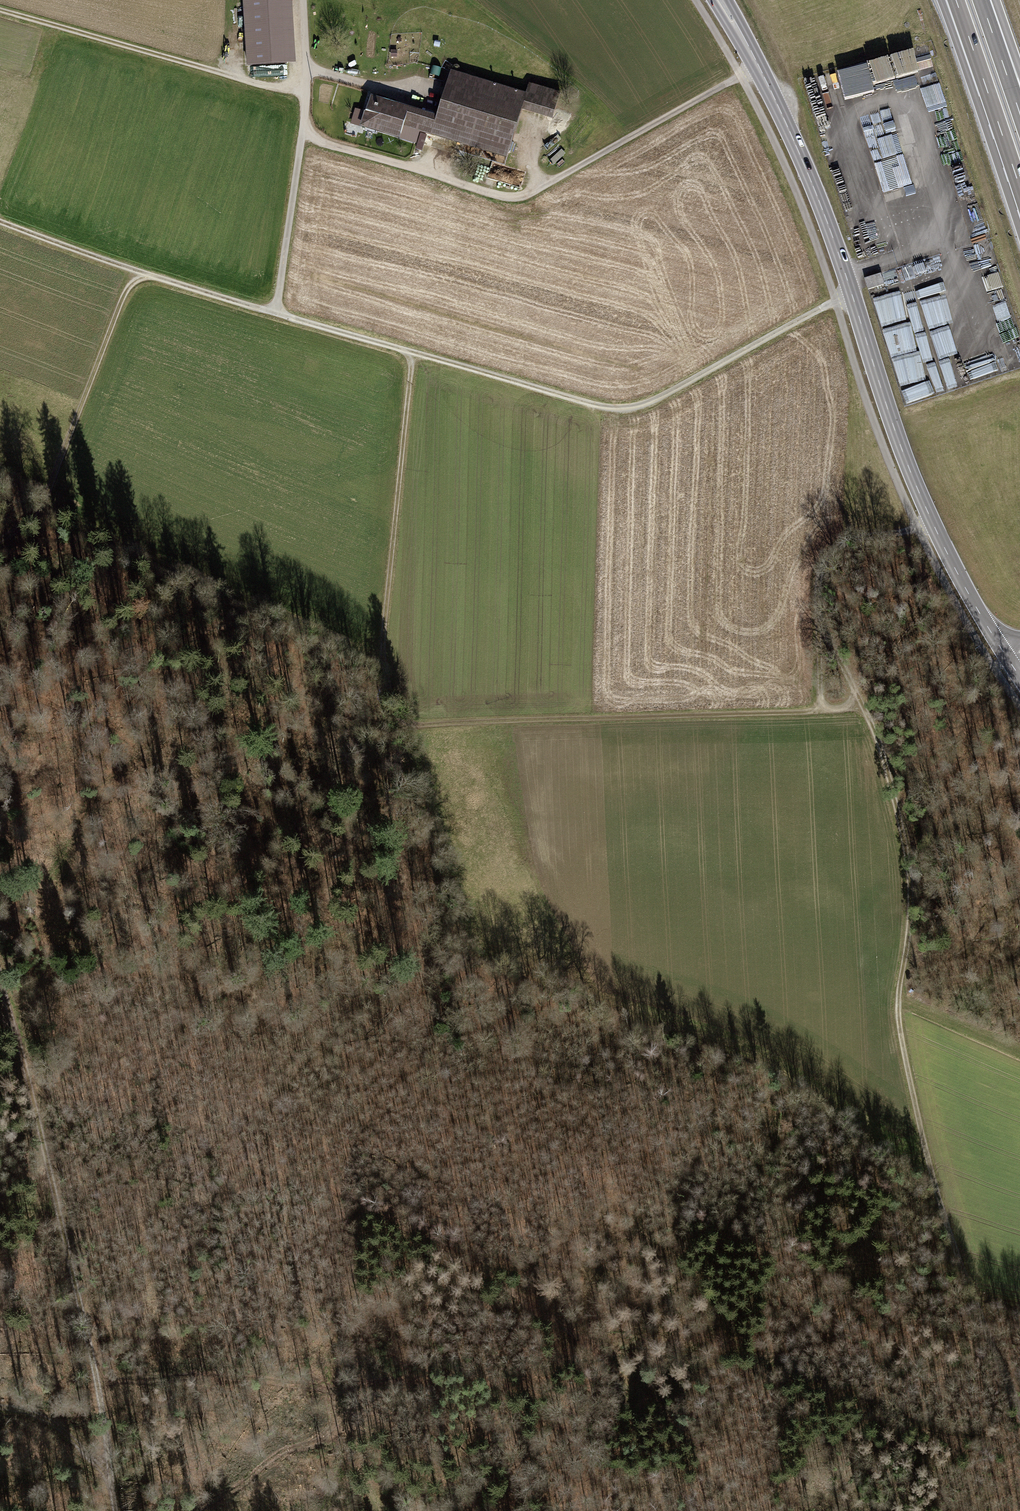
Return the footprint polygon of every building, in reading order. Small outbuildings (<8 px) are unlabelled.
[(243,3),(246,69),(300,63),(294,0),(269,0),(243,3)] [(914,51),(838,70),(846,100),(876,92),(874,84),(920,73),(914,51)] [(439,119),(373,99),(365,125),(397,135),(402,122),(506,155),(521,106),(551,115),(558,94),(531,86),(527,98),(453,74),(439,119)]
